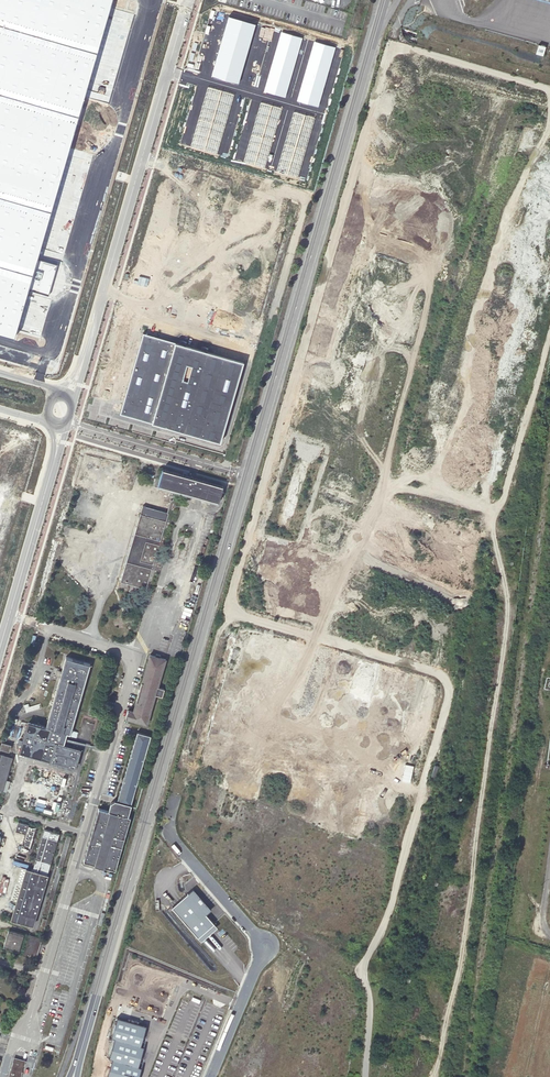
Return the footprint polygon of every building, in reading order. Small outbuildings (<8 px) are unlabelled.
[(15,337),(114,0),(0,0),(0,332),(15,337)] [(228,16),(211,76),(238,83),(255,24),(228,16)] [(280,32),(263,91),(285,97),(302,38),(280,32)] [(314,41),(297,100),(318,106),(335,47),(314,41)] [(207,89),(190,148),(216,156),(234,96),(207,89)] [(261,104),(244,163),(265,169),(282,110),(261,104)] [(293,115),(276,174),(297,180),(314,121),(293,115)] [(220,441),(244,361),(143,332),(119,412),(220,441)] [(222,485),(162,468),(157,485),(217,503),(222,485)] [(122,582),(130,584),(147,589),(169,514),(144,506),(122,582)] [(147,589),(130,584),(128,591),(145,595),(147,589)] [(196,606),(190,604),(186,616),(192,618),(196,606)] [(155,658),(149,657),(131,716),(125,715),(124,720),(146,726),(155,696),(161,698),(163,690),(157,688),(165,661),(159,659),(160,657),(156,655),(155,658)] [(92,667),(69,660),(48,730),(29,725),(20,753),(42,759),(46,745),(55,747),(51,762),(74,768),(80,750),(64,745),(67,735),(72,737),(92,667)] [(27,702),(23,703),(25,711),(35,708),(34,704),(28,706),(27,702)] [(136,732),(116,801),(130,805),(150,735),(136,732)] [(0,742),(0,748),(7,750),(9,744),(0,742)] [(97,744),(92,743),(74,802),(79,804),(97,744)] [(0,754),(0,790),(1,790),(11,757),(0,754)] [(130,805),(116,801),(115,800),(111,802),(109,808),(99,805),(84,858),(94,861),(94,863),(104,866),(104,864),(115,867),(130,814),(129,814),(132,805),(130,805)] [(35,827),(16,822),(14,830),(24,833),(19,848),(28,850),(35,827)] [(57,834),(43,829),(31,869),(26,868),(28,863),(20,861),(9,899),(14,901),(9,919),(31,925),(46,874),(45,874),(57,834)] [(69,837),(66,836),(47,898),(51,900),(69,837)] [(0,880),(0,889),(7,891),(9,882),(0,880)] [(209,907),(191,886),(176,900),(170,905),(196,935),(201,931),(212,922),(204,912),(209,907)] [(66,918),(72,920),(74,911),(69,910),(66,918)] [(215,925),(212,922),(201,931),(196,935),(199,939),(204,934),(215,925)] [(21,935),(7,931),(3,945),(16,949),(21,935)] [(33,937),(27,935),(21,956),(27,958),(33,937)] [(40,939),(36,938),(30,958),(34,960),(40,939)] [(136,1064),(142,1044),(139,1043),(144,1023),(115,1015),(110,1034),(113,1036),(108,1055),(111,1056),(105,1075),(110,1076),(136,1076),(139,1065),(136,1064)] [(12,1057),(10,1062),(11,1062),(9,1070),(8,1069),(6,1076),(19,1076),(20,1073),(19,1072),(21,1066),(22,1066),(24,1061),(12,1057)]
